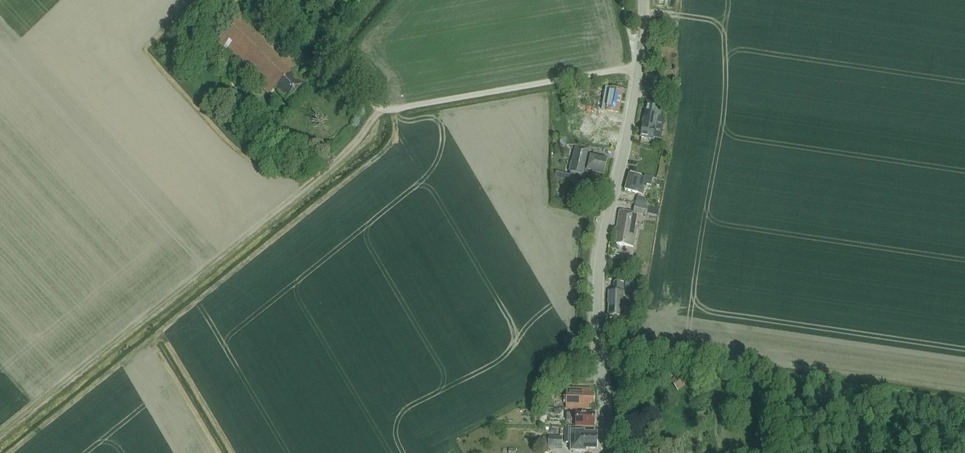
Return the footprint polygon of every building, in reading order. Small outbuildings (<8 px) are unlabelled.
[(244,12),(213,44),(247,78),(249,76),(270,97),(276,91),(288,103),(305,86),(293,73),(298,69),(283,54),(285,52),(244,12)] [(619,113),(624,91),(606,87),(602,110),(619,113)] [(660,117),(662,105),(647,102),(644,118),(643,119),(643,122),(644,123),(643,125),(641,137),(653,139),(657,116),(660,117)] [(593,121),(590,137),(614,141),(617,125),(593,121)] [(583,186),(586,174),(593,175),(593,173),(604,176),(608,160),(590,156),(591,149),(585,149),(585,145),(578,145),(578,149),(576,149),(571,173),(569,182),(583,186)] [(645,184),(651,186),(653,178),(645,176),(644,178),(629,174),(625,190),(642,194),(645,184)] [(635,197),(633,203),(648,207),(650,201),(635,197)] [(648,207),(635,204),(633,212),(646,215),(648,207)] [(619,232),(617,244),(634,247),(637,228),(634,228),(637,214),(620,211),(617,227),(616,228),(616,230),(617,231),(617,232),(619,232)] [(609,291),(608,304),(609,304),(608,316),(625,317),(625,307),(623,307),(623,292),(624,283),(614,282),(613,291),(609,291)] [(560,372),(570,368),(568,362),(558,365),(560,372)] [(678,392),(692,382),(683,372),(670,382),(678,392)] [(560,385),(548,392),(552,399),(564,392),(560,385)] [(595,404),(595,395),(591,395),(591,389),(567,388),(566,409),(591,409),(591,404),(595,404)] [(594,427),(595,414),(576,413),(576,414),(567,413),(567,421),(576,421),(576,427),(594,427)] [(596,449),(597,433),(585,433),(585,430),(571,430),(571,427),(566,427),(565,442),(571,442),(571,451),(587,451),(587,449),(596,449)] [(550,434),(549,446),(561,447),(562,439),(561,439),(562,436),(558,435),(554,435),(550,434)]
